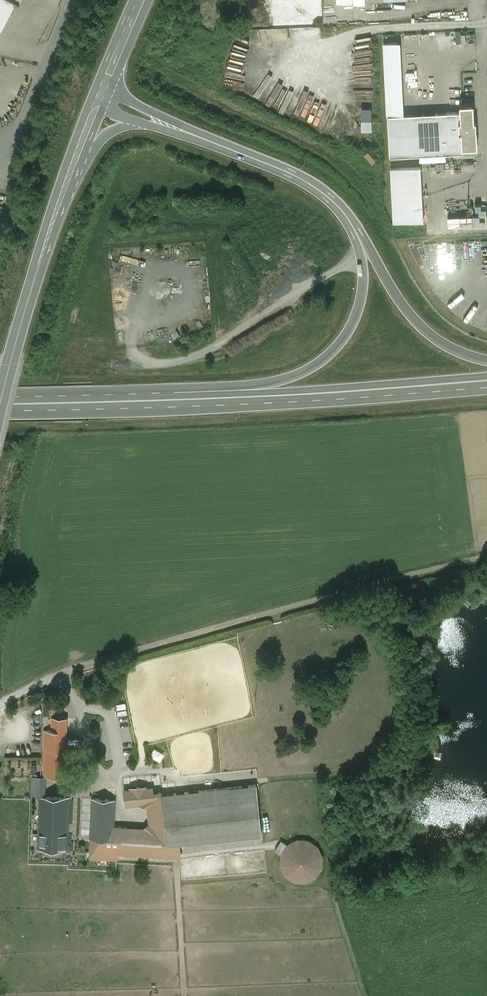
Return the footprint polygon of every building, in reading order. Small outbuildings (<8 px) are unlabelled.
[(16,1),(14,0),(0,0),(0,30),(16,1)] [(384,43),(388,115),(404,115),(400,43),(384,43)] [(473,104),(459,105),(460,112),(462,148),(477,148),(476,130),(476,122),(474,122),(473,104)] [(363,131),(374,131),(374,108),(363,108),(363,131)] [(404,115),(388,115),(390,156),(463,152),(462,148),(460,112),(404,115)] [(423,221),(421,167),(390,168),(393,222),(423,221)] [(66,719),(52,719),(52,732),(66,732),(66,719)] [(52,732),(44,732),(44,777),(65,778),(66,732),(52,732)] [(44,778),(32,778),(32,798),(40,798),(44,798),(44,778)] [(162,794),(161,794),(166,836),(167,845),(180,843),(262,835),(256,785),(162,794)] [(126,834),(166,836),(161,794),(162,794),(162,792),(153,793),(153,788),(146,789),(146,787),(131,788),(131,790),(124,791),(126,805),(140,804),(148,807),(150,823),(144,829),(126,828),(126,834)] [(44,798),(40,798),(38,849),(67,850),(69,798),(44,798)] [(115,800),(93,799),(89,858),(118,860),(118,849),(181,852),(180,843),(167,845),(166,836),(126,834),(126,828),(126,827),(113,826),(115,800)] [(303,840),(297,840),(292,842),(288,845),(281,841),(275,850),(282,854),(281,860),(281,865),(283,870),(286,875),(290,878),(295,880),(300,881),(306,881),(311,879),(316,876),(319,872),(321,867),(322,862),(322,856),(320,851),(317,847),(313,843),(308,841),(303,840)]
